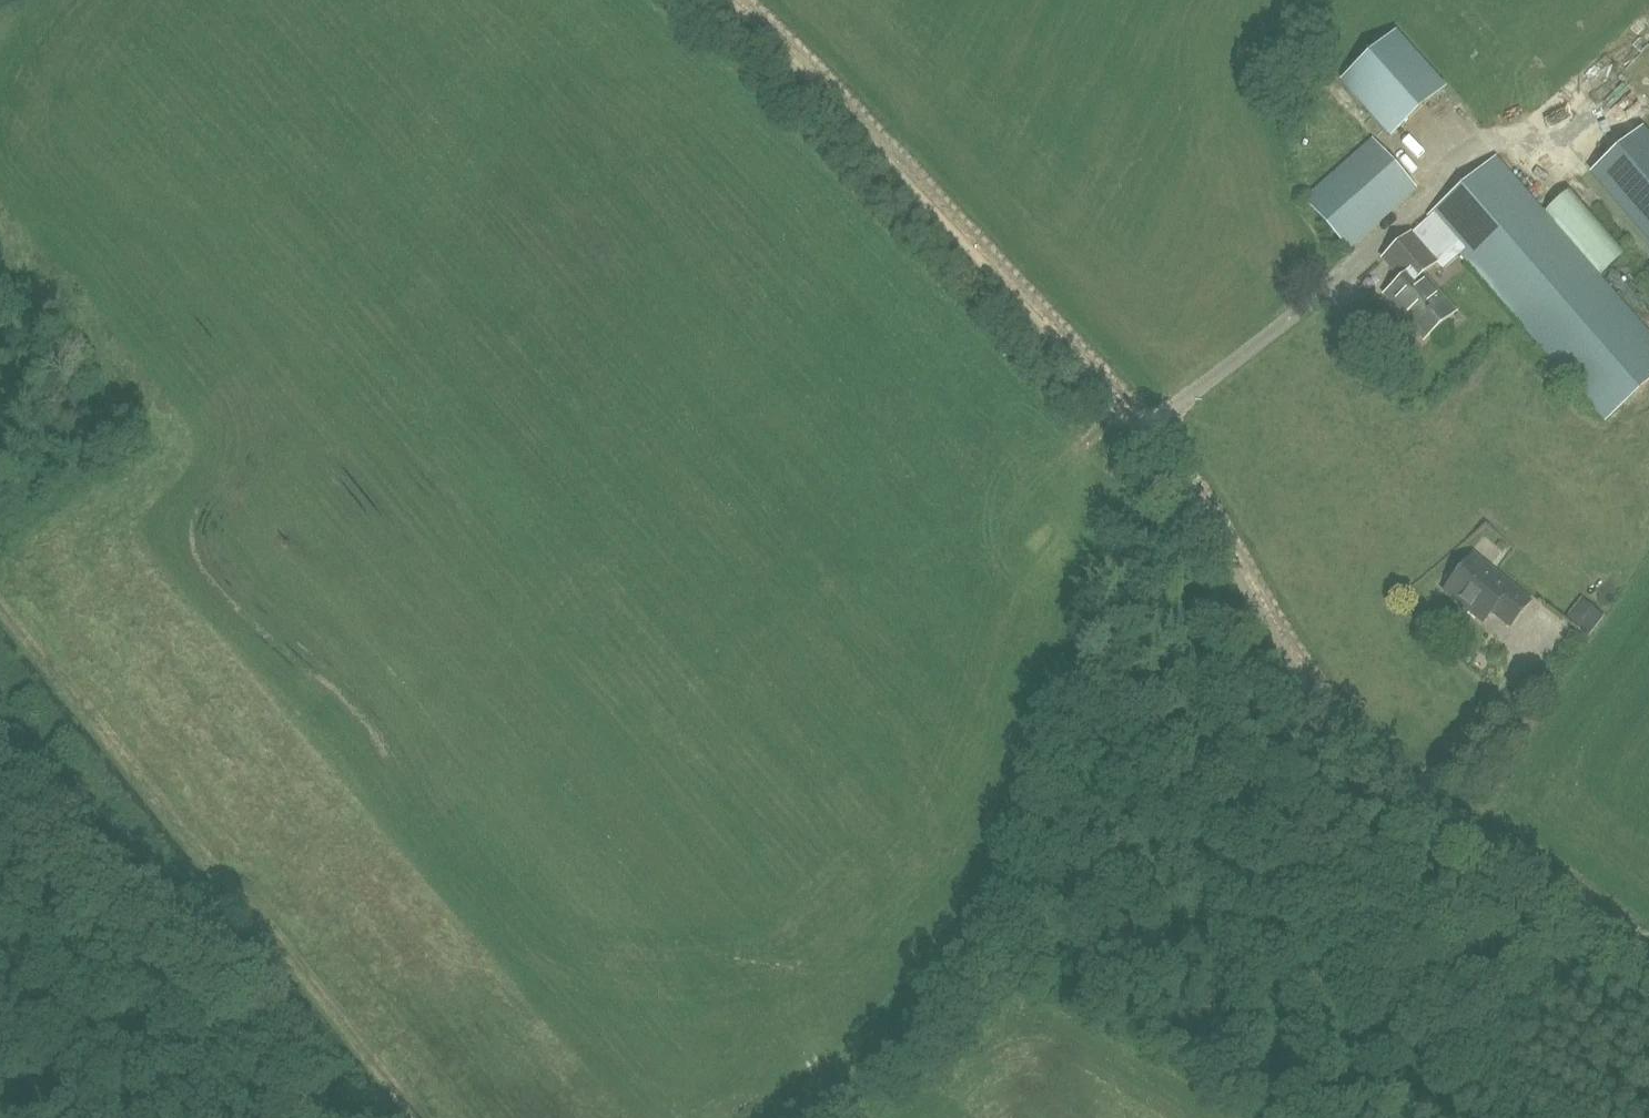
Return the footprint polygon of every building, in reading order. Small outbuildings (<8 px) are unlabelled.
[(1444,88),(1396,34),(1342,82),(1390,136),(1444,88)] [(1414,47),(1431,63),(1441,53),(1423,37),(1414,47)] [(1648,75),(1648,74),(1641,65),(1621,82),(1629,92),(1648,75)] [(1341,125),(1324,140),(1332,149),(1349,134),(1341,125)] [(1648,240),(1648,139),(1642,131),(1592,175),(1648,240)] [(1349,249),(1415,190),(1372,141),(1305,200),(1349,249)] [(1606,419),(1648,382),(1648,335),(1496,159),(1429,217),(1456,248),(1492,289),(1606,419)] [(1622,250),(1572,189),(1546,210),(1600,277),(1626,256),(1622,250)] [(1436,265),(1411,235),(1383,259),(1403,282),(1386,296),(1424,340),(1454,314),(1422,277),(1436,265)] [(1458,537),(1482,555),(1493,541),(1469,523),(1458,537)] [(1530,602),(1473,556),(1460,573),(1457,571),(1452,572),(1446,579),(1446,584),(1448,587),(1445,591),(1484,622),(1492,612),(1510,627),(1530,602)] [(1572,589),(1558,606),(1579,624),(1594,607),(1572,589)]
